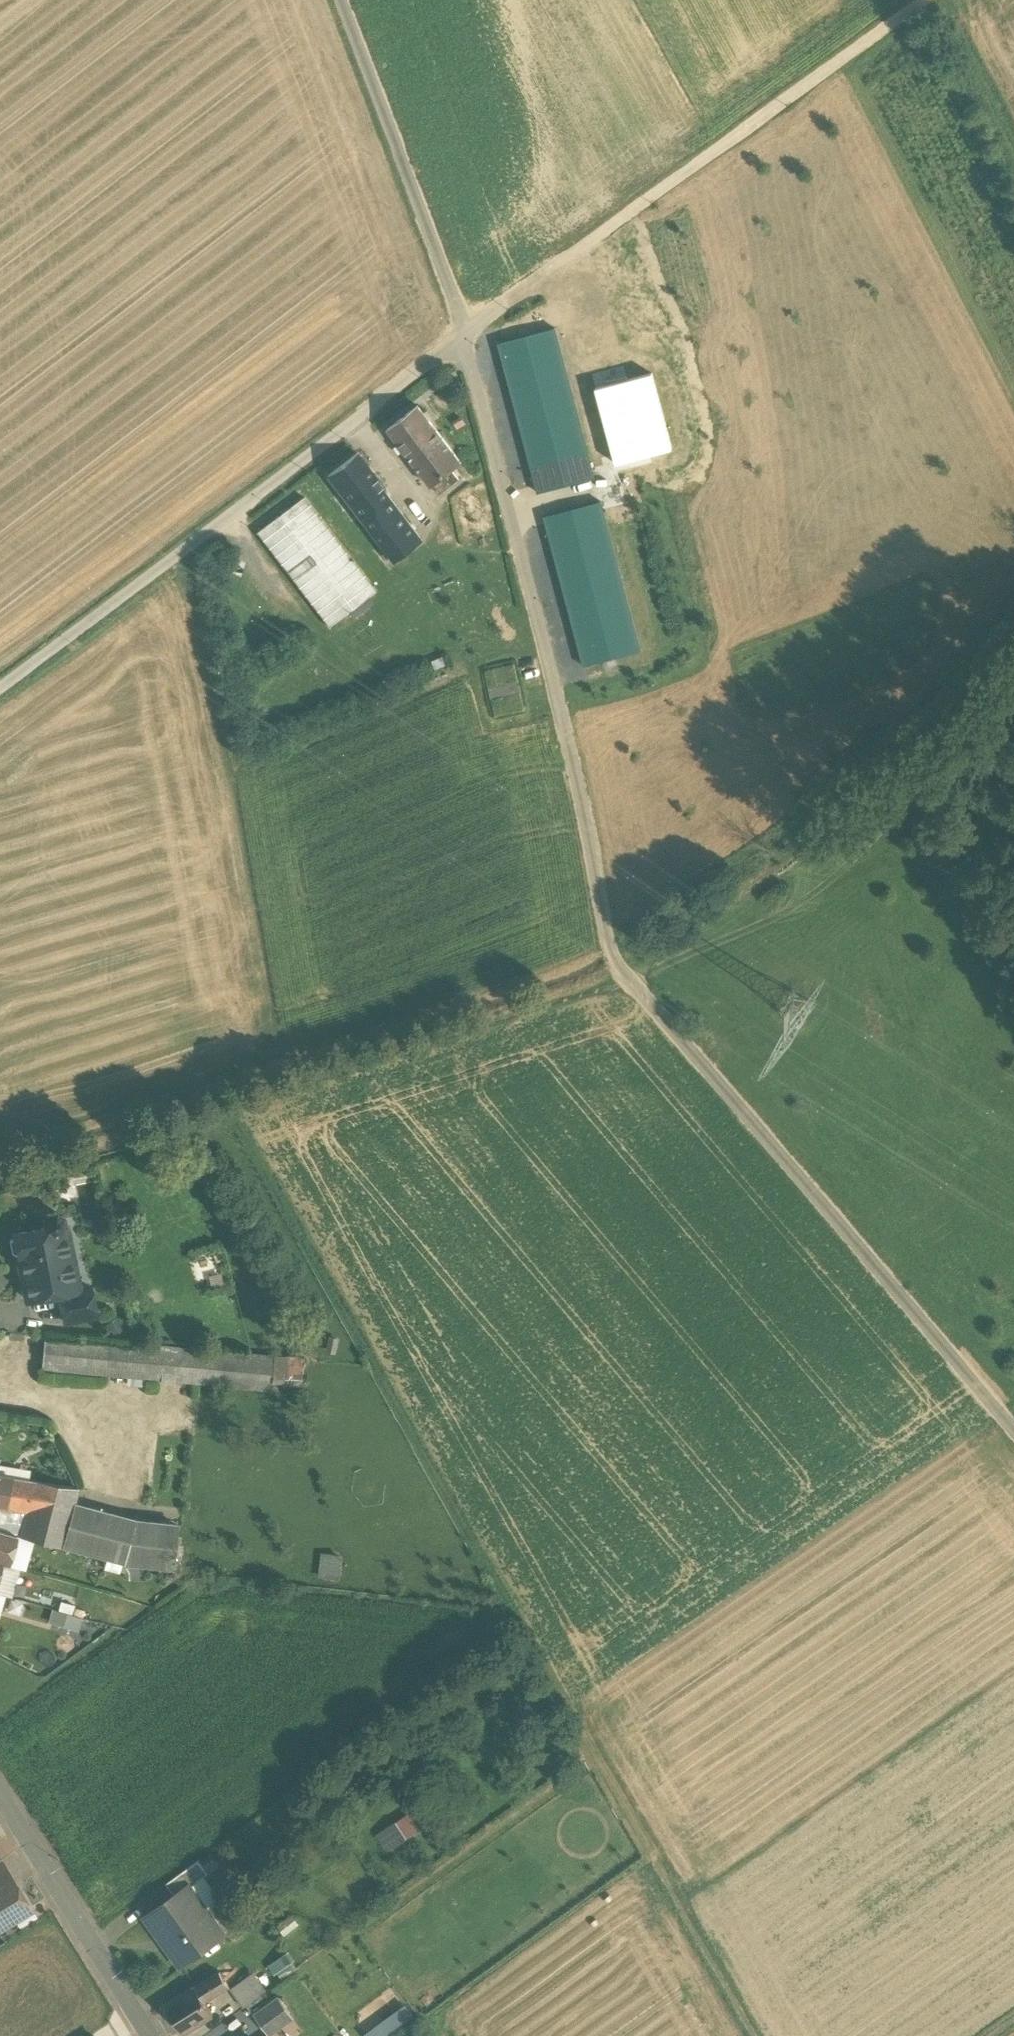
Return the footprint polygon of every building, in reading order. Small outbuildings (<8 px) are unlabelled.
[(536,485),(594,470),(557,329),(499,344),(536,485)] [(651,373),(595,388),(614,464),(671,449),(651,373)] [(418,405),(388,428),(431,486),(433,484),(452,470),(462,462),(418,405)] [(423,540),(356,452),(327,475),(394,562),(423,540)] [(452,470),(433,484),(440,494),(459,479),(452,470)] [(375,590),(303,496),(256,532),(328,626),(375,590)] [(641,651),(603,509),(547,524),(584,666),(641,651)] [(63,1216),(56,1212),(47,1213),(43,1221),(44,1228),(14,1234),(10,1241),(12,1252),(19,1257),(28,1300),(59,1293),(79,1290),(78,1289),(63,1216)] [(79,1290),(59,1293),(65,1322),(96,1315),(90,1286),(78,1289),(79,1290)] [(275,1358),(45,1336),(42,1368),(272,1390),(275,1358)] [(0,1475),(0,1503),(6,1505),(11,1477),(0,1475)] [(52,1484),(12,1477),(11,1477),(6,1505),(27,1510),(54,1516),(61,1491),(51,1489),(52,1484)] [(77,1488),(52,1484),(51,1489),(61,1491),(54,1516),(48,1543),(62,1547),(73,1504),(73,1505),(77,1488)] [(73,1505),(73,1504),(62,1547),(126,1564),(174,1570),(179,1526),(133,1521),(73,1505)] [(54,1516),(27,1510),(22,1536),(48,1543),(54,1516)] [(0,1530),(0,1562),(1,1562),(7,1564),(16,1535),(0,1530)] [(337,1577),(341,1555),(321,1552),(318,1575),(337,1577)] [(55,1599),(49,1622),(76,1629),(83,1606),(55,1599)] [(84,1611),(77,1629),(90,1633),(96,1615),(84,1611)] [(407,1835),(422,1826),(411,1811),(397,1820),(407,1835)] [(395,1822),(377,1835),(388,1851),(407,1839),(395,1822)] [(199,1860),(166,1883),(176,1896),(191,1886),(209,1873),(199,1860)] [(28,1910),(19,1895),(17,1896),(7,1879),(0,1883),(0,1927),(28,1910)] [(176,1896),(147,1917),(181,1965),(225,1934),(191,1886),(176,1896)] [(293,1917),(280,1927),(286,1935),(299,1926),(293,1917)] [(220,1971),(196,1986),(205,2000),(228,1985),(220,1971)] [(252,1973),(231,1988),(245,2007),(266,1992),(252,1973)] [(205,2000),(196,1986),(167,2004),(184,2032),(214,2014),(205,2000)] [(292,2018),(278,1999),(257,2014),(271,2034),(292,2018)] [(363,2033),(365,2035),(385,2035),(413,2016),(404,2003),(363,2033)]
